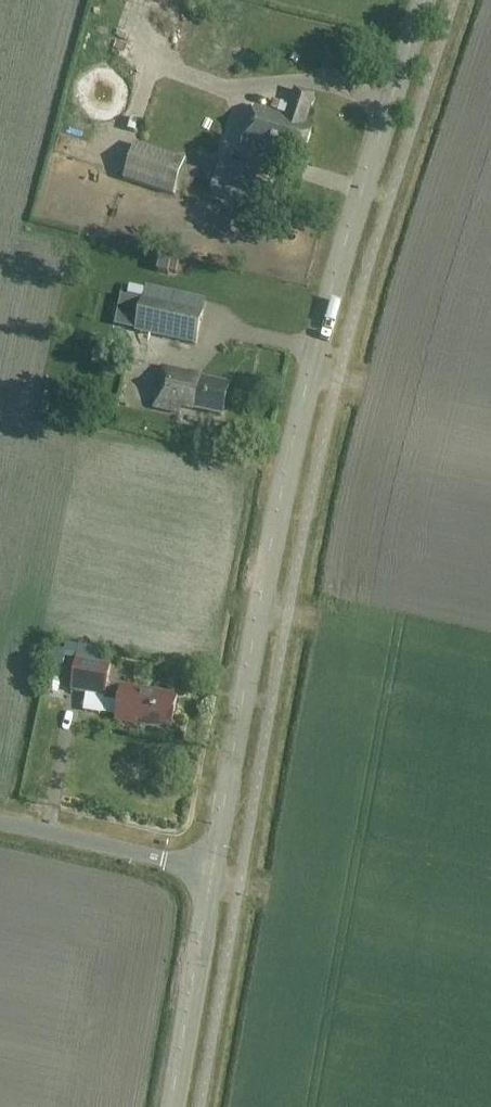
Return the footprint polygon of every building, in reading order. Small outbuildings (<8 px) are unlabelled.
[(233,156),(249,99),(173,77),(156,134),(233,156)] [(305,132),(316,99),(294,92),(285,119),(254,109),(242,146),(284,160),(285,158),(303,164),(313,134),(305,132)] [(173,197),(186,160),(134,143),(122,180),(173,197)] [(211,195),(248,206),(258,171),(221,160),(220,162),(215,181),(211,195)] [(270,192),(253,187),(250,198),(267,203),(270,192)] [(178,272),(181,263),(162,257),(158,271),(169,275),(170,270),(178,272)] [(195,345),(203,311),(141,298),(134,332),(195,345)] [(222,417),(229,384),(203,379),(204,376),(163,367),(154,409),(180,415),(181,408),(222,417)] [(51,652),(48,668),(61,670),(63,654),(51,652)] [(105,697),(110,667),(75,662),(70,692),(105,697)] [(172,729),(177,698),(123,688),(117,723),(135,727),(135,722),(172,729)]
